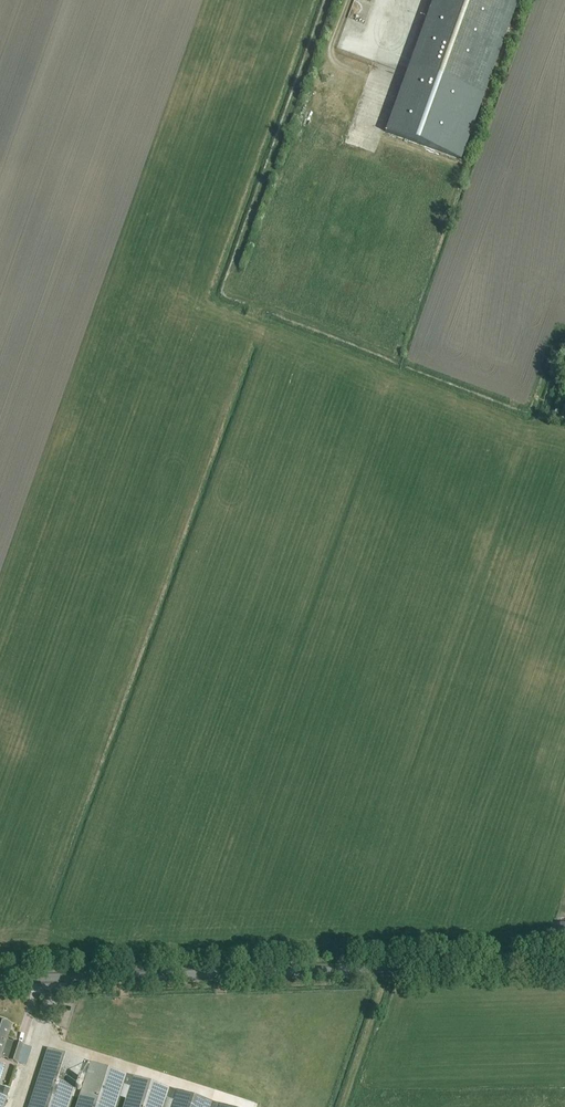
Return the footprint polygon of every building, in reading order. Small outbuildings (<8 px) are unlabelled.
[(407,70),(385,132),(460,159),(518,0),(432,0),(407,70)] [(179,313),(176,320),(190,325),(192,318),(179,313)] [(0,1021),(0,1059),(1,1059),(1,1058),(8,1060),(8,1061),(18,1064),(24,1046),(14,1043),(14,1044),(6,1041),(12,1025),(0,1021)] [(78,1078),(84,1080),(76,1106),(116,1106),(123,1086),(129,1088),(123,1106),(163,1106),(165,1099),(171,1101),(170,1106),(229,1106),(212,1101),(124,1073),(47,1049),(29,1106),(68,1106),(78,1078)]
